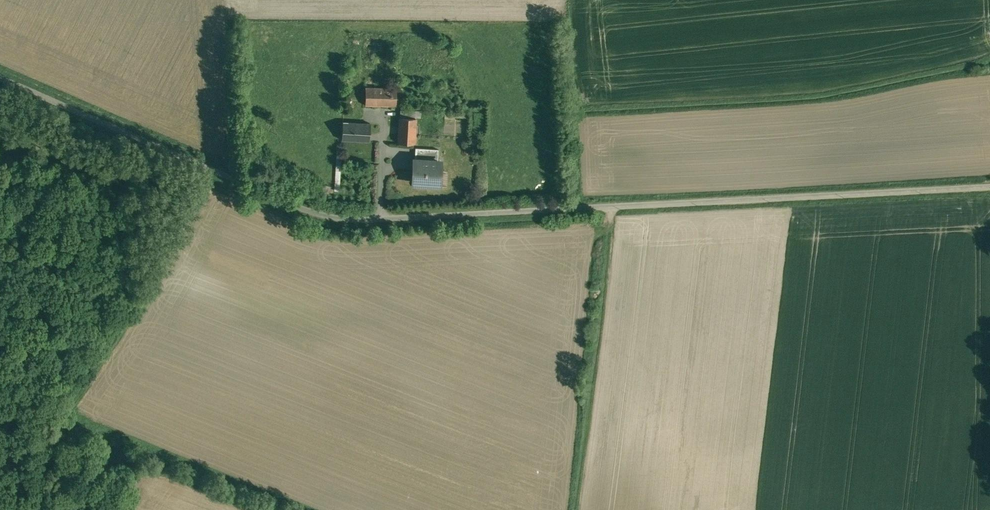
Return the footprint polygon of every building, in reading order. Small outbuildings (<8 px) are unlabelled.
[(397,88),(366,87),(366,104),(396,105),(397,88)] [(417,110),(401,109),(399,142),(415,143),(417,110)] [(371,122),(344,122),(343,140),(370,140),(371,122)] [(439,148),(416,147),(416,159),(439,160),(439,148)] [(416,159),(414,159),(414,169),(417,169),(417,183),(438,184),(438,170),(441,171),(442,160),(439,160),(416,159)] [(301,176),(299,183),(311,187),(313,180),(301,176)] [(327,192),(330,186),(323,184),(321,190),(327,192)]
